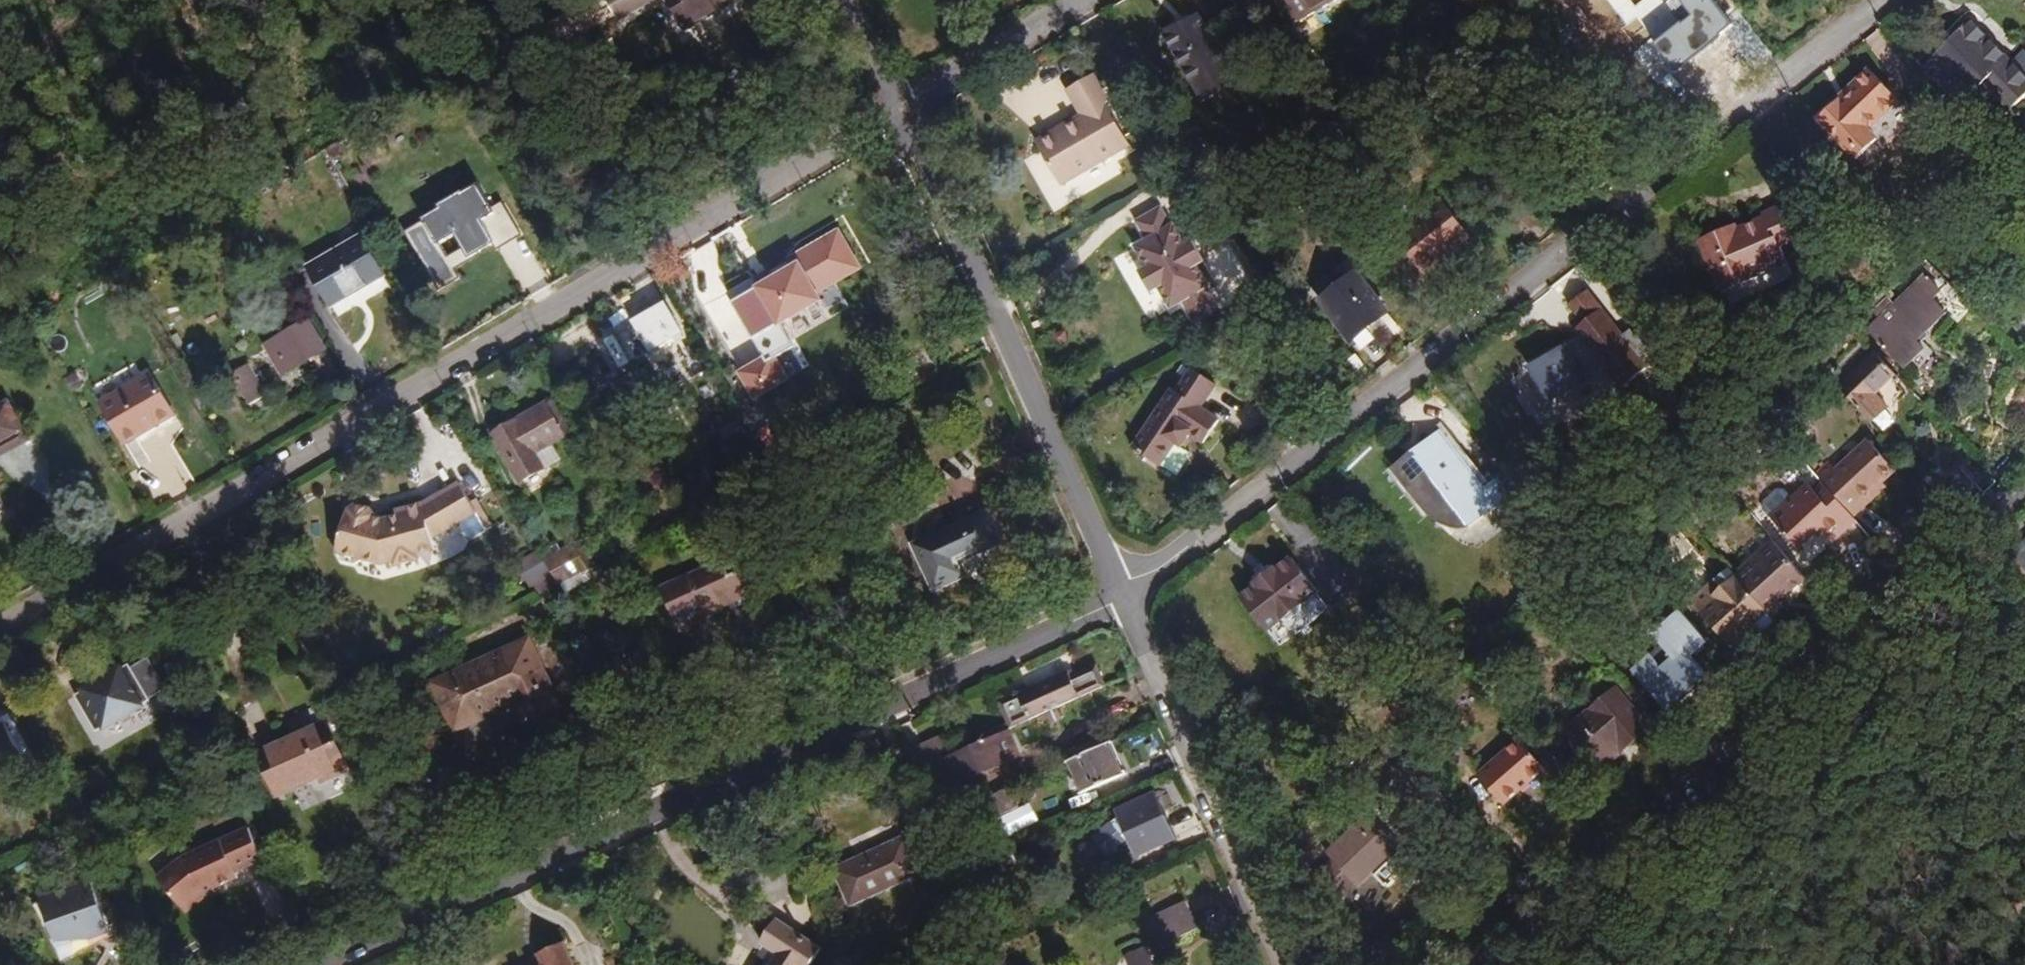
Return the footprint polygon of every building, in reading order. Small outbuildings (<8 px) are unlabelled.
[(570,33),(611,9),(618,23),(656,0),(584,0),(535,27),(543,40),(567,27),(570,33)] [(684,31),(730,4),(728,0),(666,0),(684,31)] [(1298,21),(1335,0),(1285,0),(1298,21)] [(1662,68),(1694,44),(1700,52),(1716,39),(1685,0),(1684,0),(1637,36),(1662,68)] [(1955,23),(1961,29),(1971,19),(1966,13),(1955,23)] [(1228,66),(1198,14),(1163,35),(1194,86),(1228,66)] [(1922,65),(1962,107),(1967,102),(1974,110),(1992,93),(2010,113),(2024,99),(2024,75),(1972,18),(1971,19),(1961,29),(1922,65)] [(1237,81),(1228,66),(1194,86),(1202,102),(1237,81)] [(1841,103),(1872,73),(1868,69),(1838,99),(1841,103)] [(1877,141),(1867,130),(1898,100),(1872,73),(1841,103),(1838,99),(1817,119),(1857,161),(1877,141)] [(1106,103),(1107,103),(1110,101),(1093,74),(1067,90),(1081,116),(1034,142),(1061,186),(1131,146),(1106,103)] [(1857,161),(1864,168),(1915,118),(1898,100),(1867,130),(1877,141),(1857,161)] [(1967,102),(1962,107),(1969,115),(1974,110),(1967,102)] [(1297,139),(1303,148),(1308,144),(1303,135),(1297,139)] [(325,150),(332,161),(345,154),(338,143),(325,150)] [(1449,247),(1452,251),(1470,237),(1442,199),(1394,238),(1423,275),(1442,260),(1438,256),(1449,247)] [(1718,229),(1695,240),(1720,292),(1755,275),(1752,270),(1783,255),(1776,243),(1797,233),(1782,201),(1758,213),(1759,216),(1732,229),(1733,231),(1722,236),(1718,229)] [(472,218),(455,228),(418,250),(424,259),(415,265),(426,283),(435,278),(441,287),(507,247),(480,203),(467,210),(472,218)] [(448,215),(455,228),(472,218),(467,210),(464,205),(448,215)] [(1135,248),(1146,267),(1159,290),(1170,309),(1183,302),(1193,321),(1218,307),(1207,288),(1209,286),(1197,265),(1203,262),(1192,242),(1185,245),(1173,225),(1171,226),(1161,207),(1136,222),(1147,241),(1135,248)] [(1722,236),(1733,231),(1732,229),(1729,224),(1718,229),(1722,236)] [(388,277),(363,233),(305,266),(330,310),(388,277)] [(695,248),(695,281),(710,281),(710,247),(695,248)] [(1442,260),(1452,251),(1449,247),(1438,256),(1442,260)] [(1783,255),(1752,270),(1755,275),(1761,288),(1791,274),(1783,255)] [(1159,290),(1146,267),(1138,271),(1151,295),(1159,290)] [(1933,268),(1925,275),(1940,291),(1948,284),(1933,268)] [(830,354),(840,348),(798,273),(763,296),(814,385),(839,370),(830,354)] [(1351,343),(1374,325),(1389,313),(1357,273),(1342,284),(1319,302),(1351,343)] [(1866,329),(1905,370),(1925,350),(1917,342),(1947,314),(1934,300),(1942,292),(1940,291),(1925,275),(1924,274),(1866,329)] [(1576,328),(1582,336),(1530,366),(1551,402),(1608,369),(1622,388),(1648,368),(1640,357),(1653,347),(1641,332),(1636,336),(1628,342),(1623,337),(1587,290),(1570,304),(1584,322),(1576,328)] [(111,293),(100,299),(106,310),(117,304),(111,293)] [(683,332),(668,304),(633,324),(649,352),(683,332)] [(329,350),(309,317),(262,344),(282,378),(329,350)] [(1623,337),(1628,342),(1636,336),(1631,330),(1623,337)] [(96,333),(94,334),(103,349),(105,348),(96,333)] [(103,349),(94,334),(84,340),(93,355),(103,349)] [(1896,377),(1874,354),(1837,389),(1871,424),(1889,407),(1877,395),(1896,377)] [(231,373),(250,405),(268,395),(250,363),(231,373)] [(1192,369),(1177,392),(1172,389),(1132,448),(1160,467),(1175,443),(1182,448),(1190,437),(1205,446),(1221,421),(1201,409),(1218,384),(1192,369)] [(74,373),(64,379),(71,391),(81,385),(74,373)] [(125,445),(175,415),(151,375),(100,403),(125,445)] [(535,453),(551,444),(570,434),(552,400),(518,419),(492,433),(519,483),(543,469),(535,453)] [(29,441),(8,402),(0,406),(0,457),(29,441)] [(1480,494),(1486,489),(1444,436),(1438,440),(1480,494)] [(1480,494),(1438,440),(1398,471),(1435,515),(1443,521),(1453,525),(1464,526),(1507,492),(1498,480),(1486,489),(1480,494)] [(1822,484),(1854,519),(1879,495),(1876,492),(1897,473),(1868,443),(1836,472),(1829,465),(1816,478),(1822,484)] [(543,469),(560,460),(551,444),(535,453),(543,469)] [(1962,468),(1936,492),(1959,515),(1984,492),(1962,468)] [(147,479),(129,489),(138,503),(156,492),(147,479)] [(460,483),(443,493),(460,522),(477,513),(460,483)] [(1854,519),(1822,484),(1813,492),(1806,484),(1768,518),(1798,551),(1822,529),(1835,543),(1857,522),(1854,519)] [(443,493),(423,504),(433,538),(460,522),(443,493)] [(433,538),(423,504),(396,511),(397,516),(382,520),(381,524),(373,522),(374,518),(374,515),(371,509),(356,505),(350,509),(350,511),(347,511),(336,552),(338,553),(338,555),(341,561),(355,565),(361,562),(362,559),(382,564),(394,561),(395,566),(418,559),(417,554),(414,543),(433,538)] [(1000,543),(986,511),(913,545),(934,590),(966,576),(959,562),(1000,543)] [(436,549),(433,538),(414,543),(417,554),(436,549)] [(2015,548),(2024,559),(2024,539),(2015,548)] [(1771,540),(1732,575),(1767,615),(1771,619),(1792,601),(1788,597),(1807,580),(1771,540)] [(558,584),(566,580),(554,557),(560,554),(554,545),(542,552),(558,584)] [(554,557),(566,580),(586,569),(573,546),(560,554),(554,557)] [(709,565),(659,587),(680,634),(709,621),(706,616),(766,590),(749,554),(712,569),(709,565)] [(1254,587),(1239,598),(1267,634),(1281,622),(1287,623),(1304,611),(1304,605),(1318,594),(1291,558),(1276,569),(1274,567),(1252,584),(1254,587)] [(581,574),(560,586),(565,594),(587,583),(581,574)] [(1732,575),(1693,610),(1732,655),(1759,630),(1755,626),(1767,615),(1732,575)] [(1630,672),(1667,714),(1710,677),(1692,656),(1708,643),(1680,611),(1652,635),(1661,645),(1630,672)] [(559,702),(530,639),(432,683),(455,732),(515,703),(524,722),(563,704),(559,702)] [(147,707),(122,665),(80,691),(81,693),(75,696),(96,732),(102,729),(104,732),(147,707)] [(1013,729),(1106,688),(1096,667),(1068,680),(1065,674),(1000,704),(1010,723),(1013,729)] [(1563,737),(1597,774),(1650,728),(1616,690),(1563,737)] [(327,723),(316,728),(319,735),(299,745),(295,737),(258,754),(278,798),(330,772),(333,778),(349,771),(347,768),(327,723)] [(1013,729),(1010,723),(988,732),(991,738),(1008,731),(1013,729)] [(5,724),(0,726),(0,778),(27,762),(5,724)] [(319,735),(316,728),(295,737),(299,745),(319,735)] [(954,755),(938,762),(948,787),(1020,756),(1008,731),(991,738),(954,755)] [(918,771),(934,763),(938,762),(954,755),(946,736),(909,753),(918,771)] [(1478,776),(1504,806),(1546,770),(1520,740),(1478,776)] [(1070,761),(1098,748),(1095,741),(1065,754),(1069,761),(1070,761)] [(903,743),(885,750),(894,767),(911,761),(903,743)] [(1109,743),(1070,761),(1084,794),(1124,776),(1109,743)] [(1447,758),(1438,749),(1426,761),(1434,770),(1447,758)] [(1018,809),(1009,789),(989,798),(999,818),(1018,809)] [(925,826),(961,810),(952,793),(918,811),(925,826)] [(1177,839),(1157,794),(1137,803),(1124,808),(1116,812),(1121,824),(1115,828),(1113,825),(1094,838),(1107,858),(1126,845),(1122,838),(1126,835),(1136,857),(1177,839)] [(1137,803),(1134,798),(1121,803),(1124,808),(1137,803)] [(1368,816),(1328,854),(1335,862),(1357,885),(1359,886),(1373,872),(1388,887),(1389,886),(1391,888),(1396,883),(1394,881),(1413,862),(1368,816)] [(963,840),(974,863),(1004,849),(993,824),(963,840)] [(182,859),(157,880),(186,915),(202,901),(215,894),(214,890),(238,880),(235,874),(264,860),(247,829),(182,859)] [(904,837),(833,870),(850,906),(921,873),(923,877),(939,870),(921,830),(904,837)] [(1448,842),(1430,857),(1436,864),(1454,848),(1448,842)] [(995,855),(1004,873),(1018,865),(1010,849),(995,855)] [(1357,885),(1335,862),(1306,890),(1328,913),(1357,885)] [(91,882),(43,898),(57,939),(90,938),(108,931),(91,882)] [(1186,901),(1147,920),(1159,947),(1199,929),(1186,901)] [(823,950),(776,919),(760,943),(778,955),(772,964),(812,964),(823,950)] [(0,934),(0,939),(4,947),(13,943),(6,930),(0,934)] [(564,945),(539,956),(543,964),(542,964),(573,964),(564,945)] [(1125,957),(1129,964),(1156,964),(1148,946),(1125,957)] [(1009,952),(1000,952),(1000,964),(1008,964),(1009,952)]
